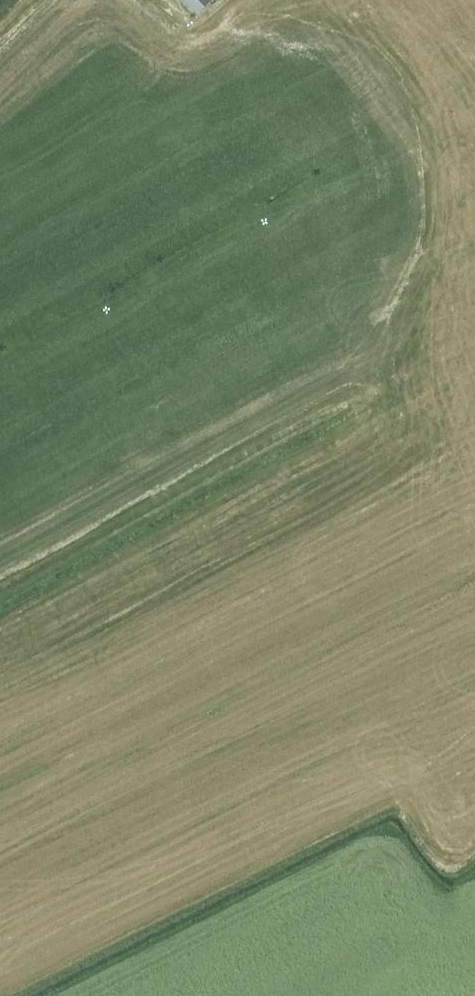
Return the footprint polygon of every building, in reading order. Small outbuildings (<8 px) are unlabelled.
[(208,0),(188,0),(198,10),(208,0)]
